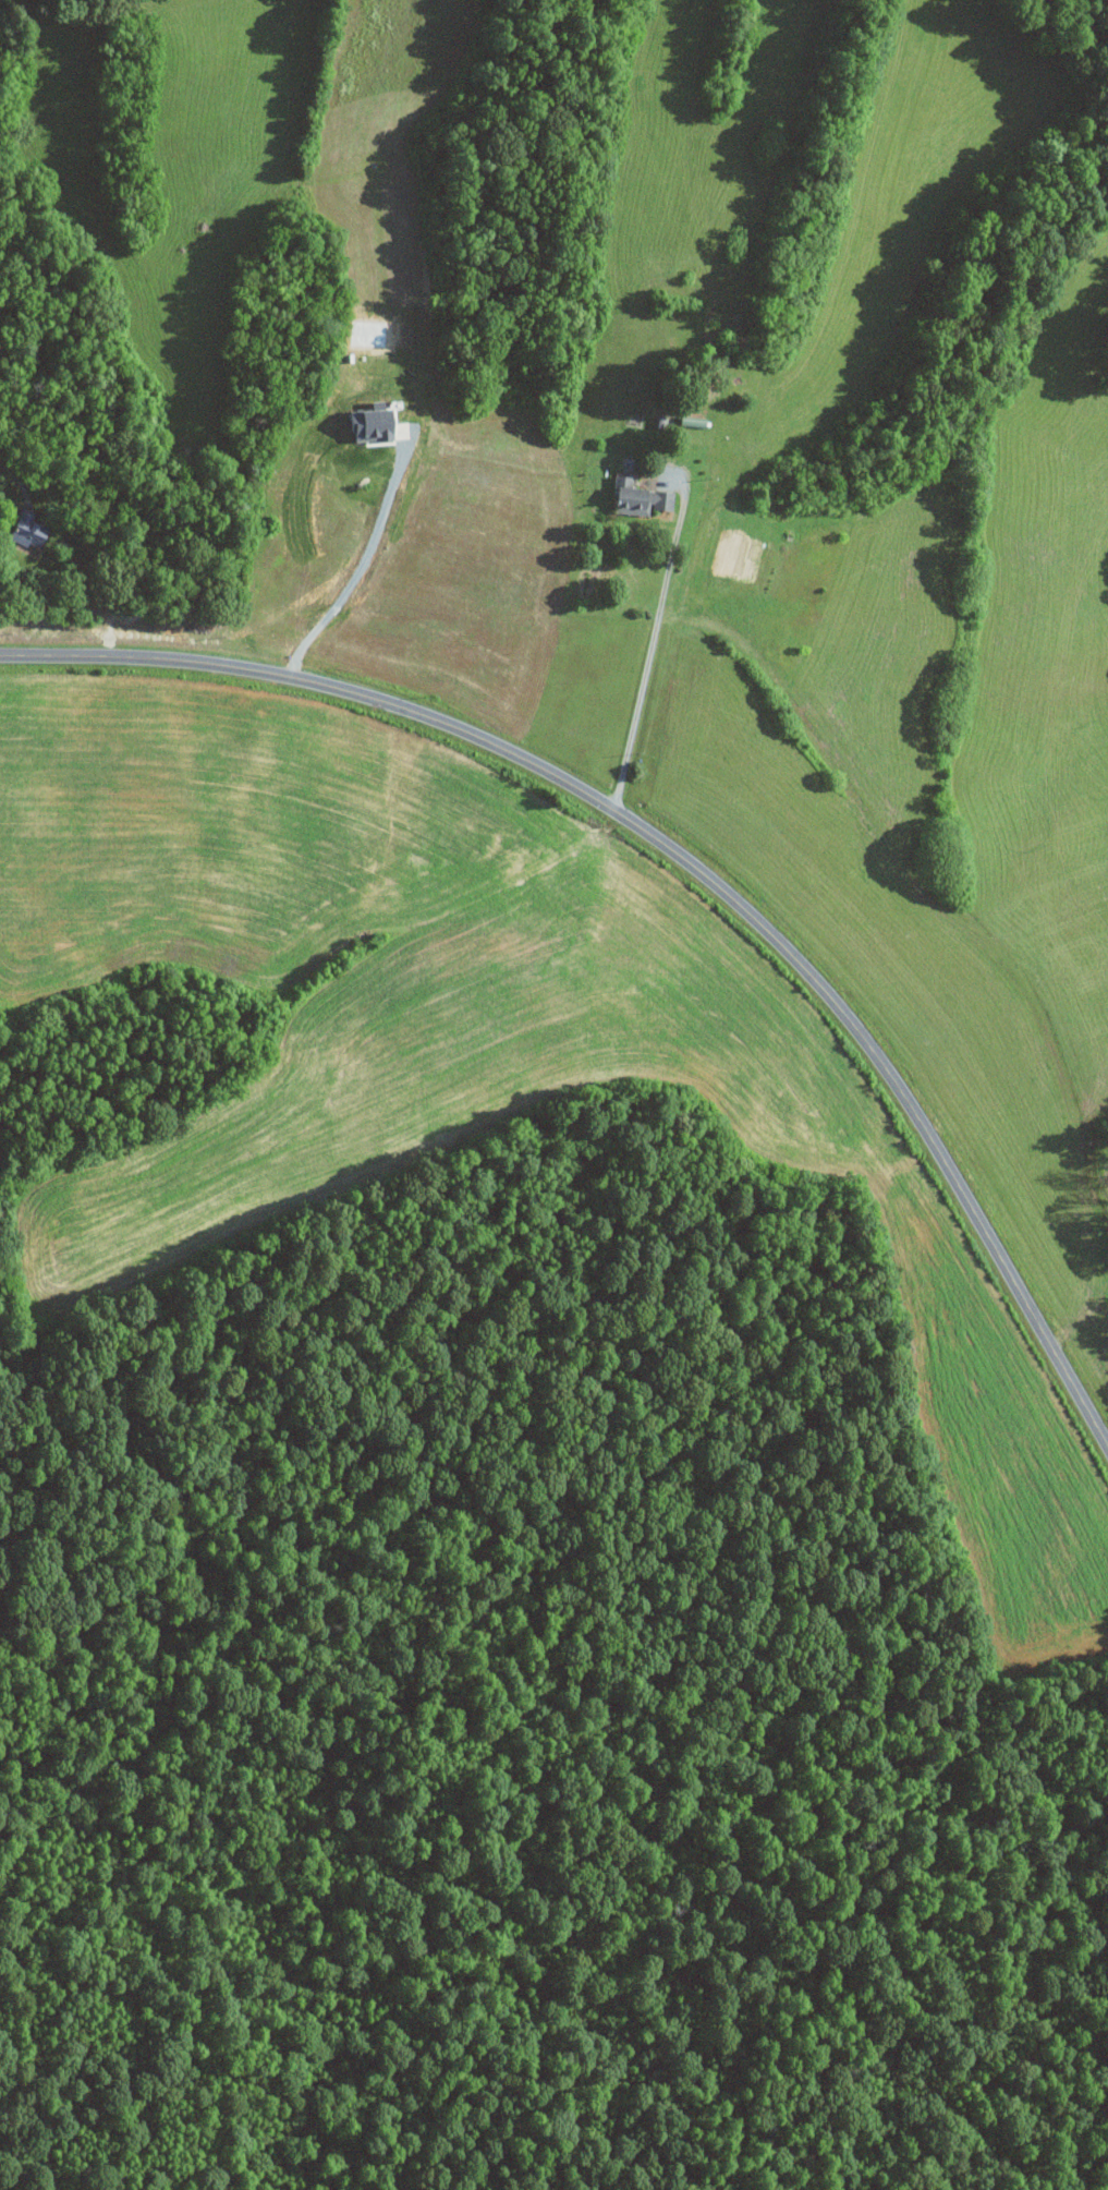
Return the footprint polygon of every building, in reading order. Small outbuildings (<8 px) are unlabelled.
[(354,410),(354,440),(399,440),(399,409),(388,409),(388,402),(377,402),(377,410),(354,410)] [(653,515),(654,509),(675,511),(677,492),(631,488),(632,476),(618,475),(617,488),(621,488),(619,512),(653,515)] [(45,549),(54,526),(36,519),(40,511),(27,506),(15,537),(45,549)]
